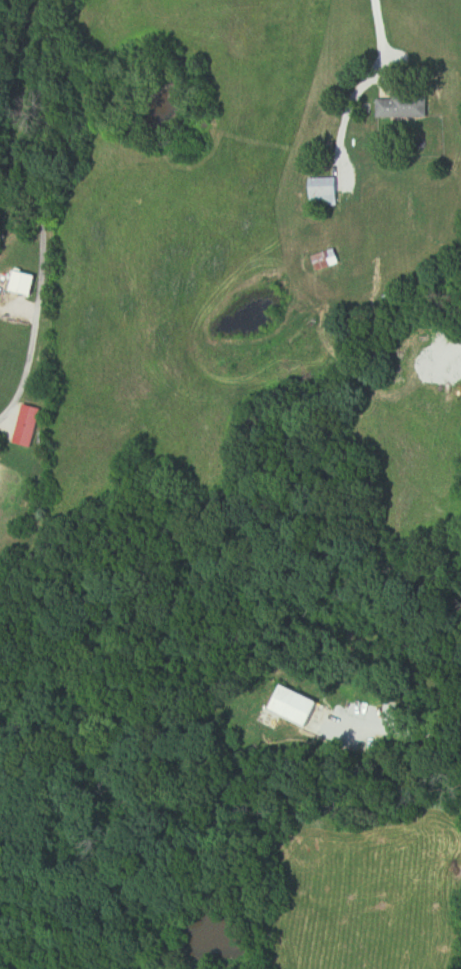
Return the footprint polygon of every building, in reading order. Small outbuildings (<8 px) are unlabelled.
[(427,96),(381,96),(381,118),(427,118),(427,96)] [(312,206),(340,206),(340,178),(312,178),(312,206)] [(320,273),(343,263),(337,248),(314,258),(320,273)] [(12,291),(33,296),(39,277),(18,271),(12,291)]
